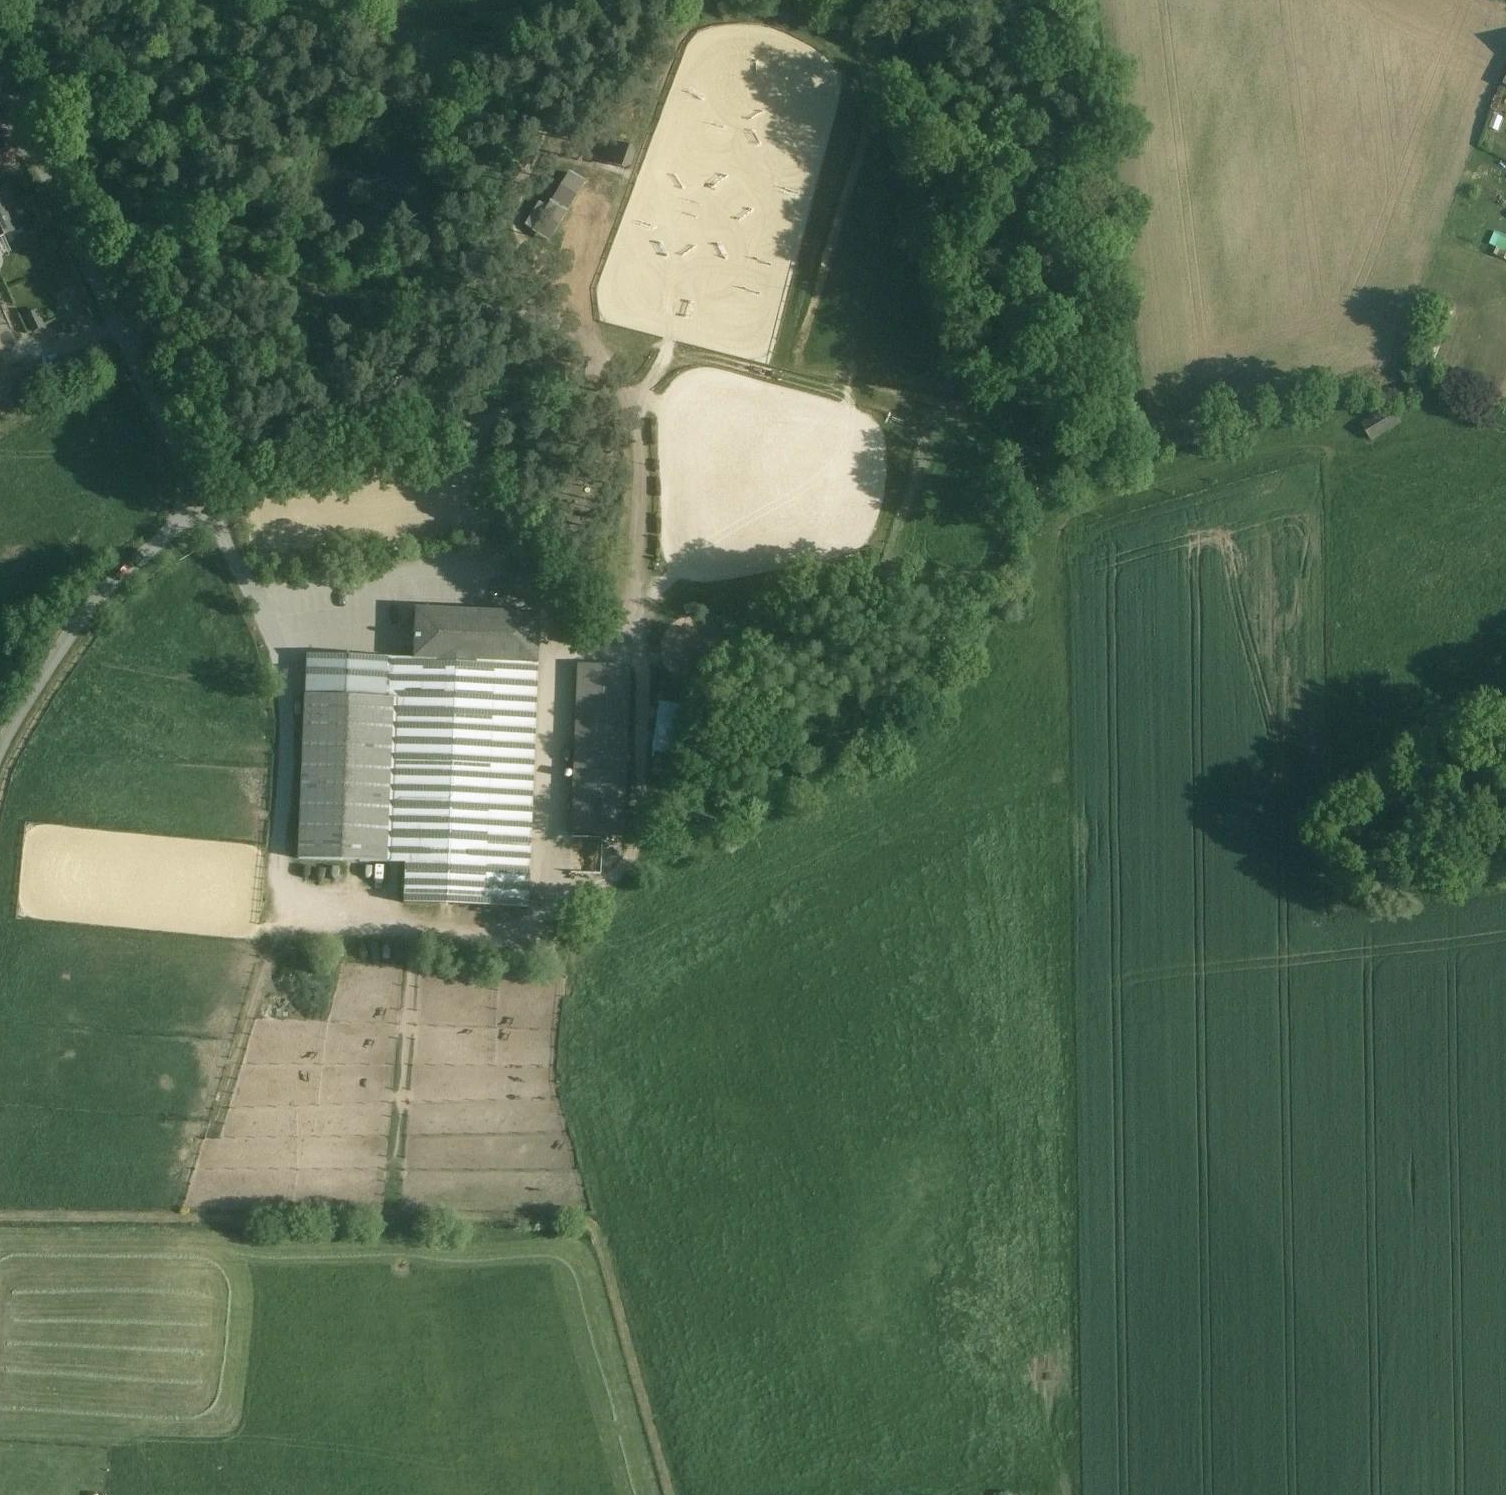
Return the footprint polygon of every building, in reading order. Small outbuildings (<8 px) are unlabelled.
[(621,148),(597,139),(590,158),(614,167),(621,148)] [(569,173),(533,231),(549,241),(584,183),(569,173)] [(20,230),(11,211),(16,208),(7,189),(0,192),(0,239),(20,230)] [(1505,248),(1505,235),(1498,233),(1495,245),(1505,248)] [(20,337),(0,293),(0,347),(20,337)] [(34,330),(45,327),(40,312),(29,316),(34,330)] [(1392,408),(1364,426),(1373,440),(1400,423),(1392,408)] [(415,610),(413,659),(536,664),(538,615),(415,610)] [(406,864),(413,659),(306,655),(298,860),(406,864)] [(536,664),(413,659),(406,864),(404,905),(527,909),(536,664)] [(628,667),(578,665),(572,835),(622,837),(628,667)] [(659,703),(658,752),(683,753),(684,704),(659,703)]
